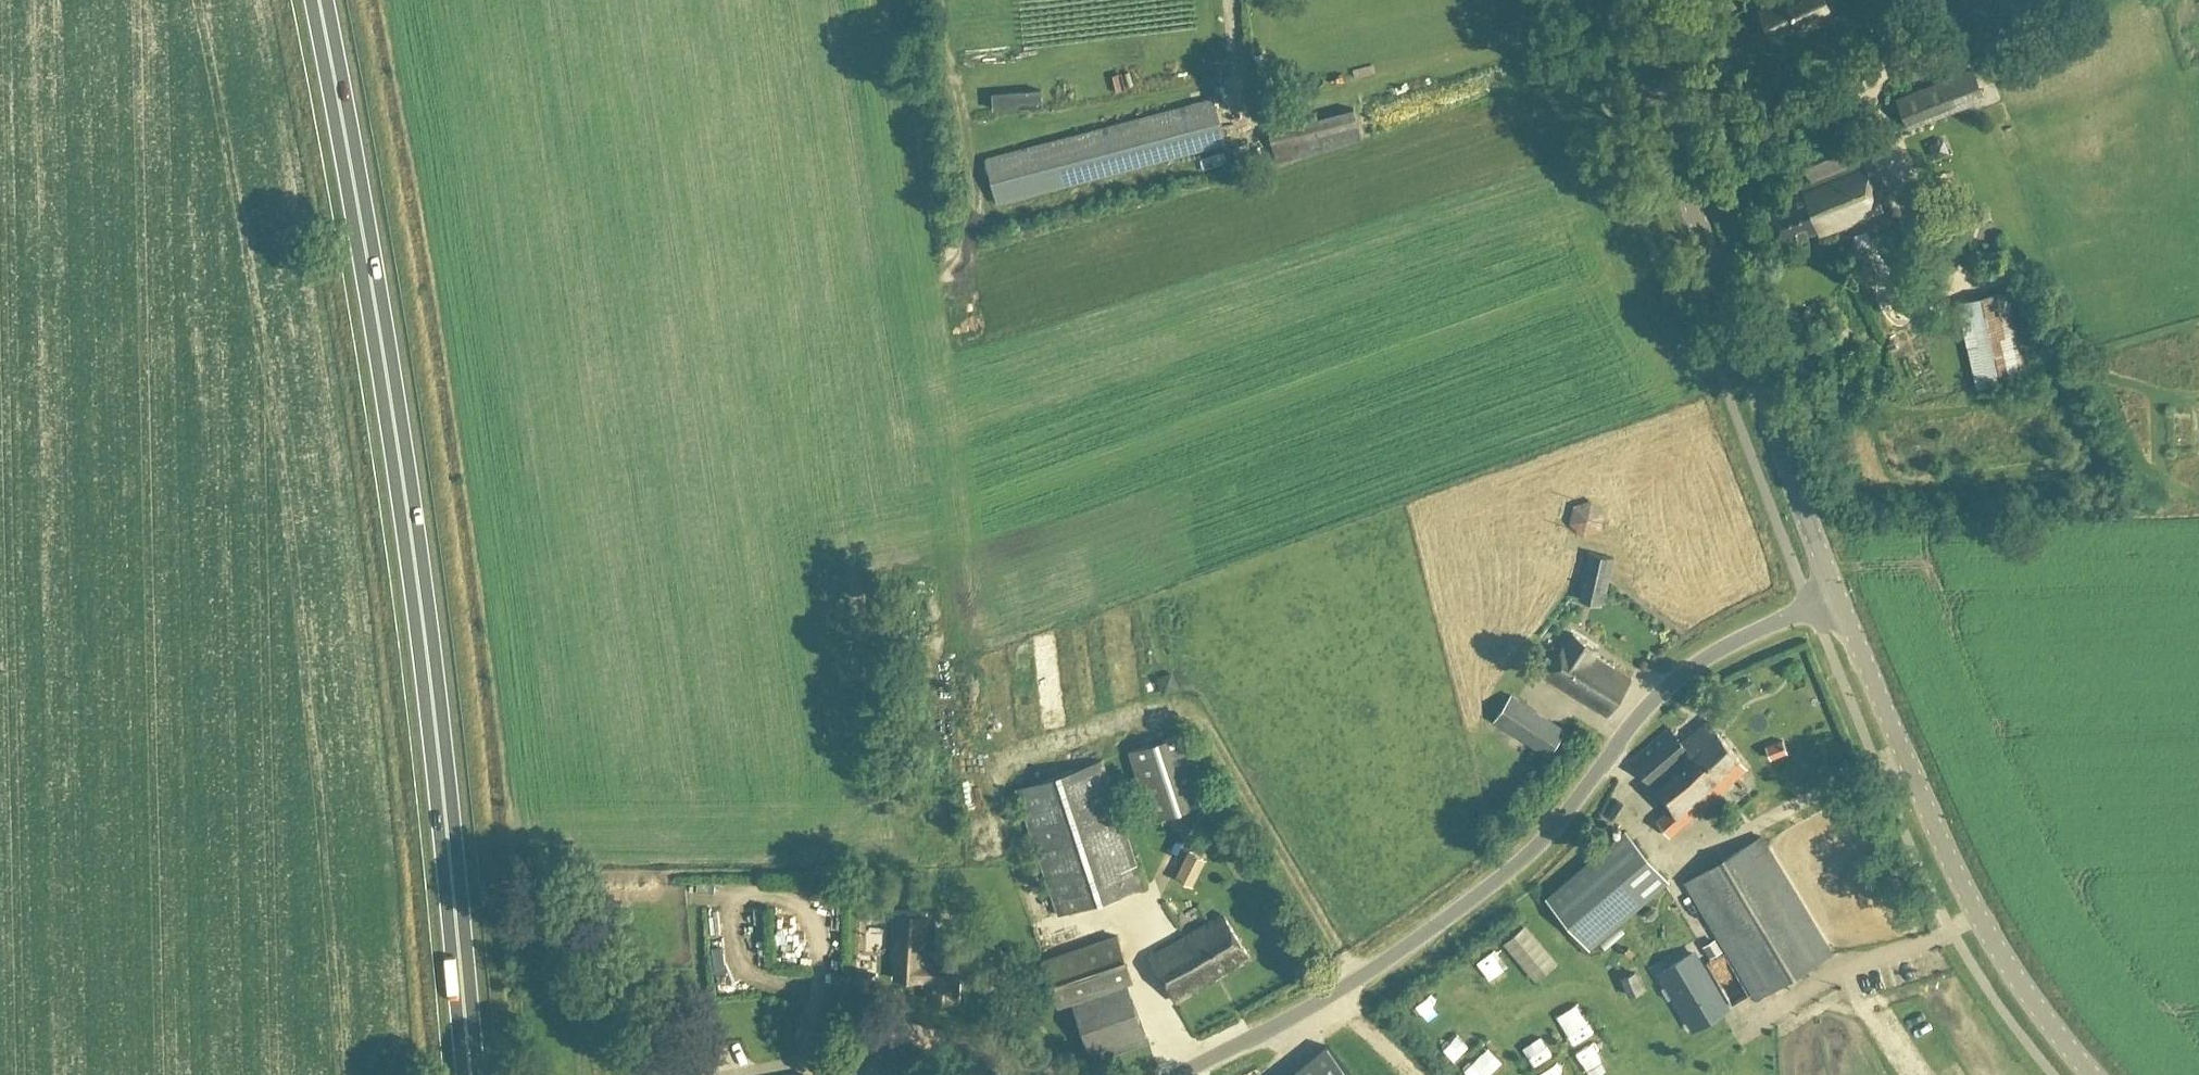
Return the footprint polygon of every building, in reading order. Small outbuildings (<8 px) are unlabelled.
[(1761,11),(1774,38),(1812,21),(1815,27),(1834,18),(1825,0),(1784,0),(1761,11)] [(1975,70),(1900,98),(1912,129),(1987,100),(1975,70)] [(1073,86),(1026,88),(1027,105),(1074,103),(1073,86)] [(976,93),(977,111),(1015,109),(1014,91),(976,93)] [(998,206),(1227,146),(1215,98),(985,158),(998,206)] [(1867,166),(1868,166),(1850,121),(1798,141),(1813,181),(1801,186),(1803,191),(1767,205),(1782,244),(1818,230),(1820,236),(1885,211),(1867,166)] [(2009,370),(2022,368),(2008,286),(1995,289),(2009,370)] [(1984,289),(1985,306),(1998,305),(1997,288),(1984,289)] [(1960,295),(1974,380),(1996,376),(1981,291),(1960,295)] [(1607,591),(1615,559),(1589,553),(1582,585),(1584,585),(1581,600),(1602,605),(1605,590),(1607,591)] [(1607,716),(1630,676),(1595,655),(1598,650),(1573,634),(1544,680),(1607,716)] [(1549,757),(1567,729),(1512,694),(1494,722),(1549,757)] [(1673,836),(1749,769),(1710,722),(1683,744),(1671,729),(1633,761),(1672,808),(1659,820),(1673,836)] [(1154,819),(1206,802),(1183,734),(1131,751),(1154,819)] [(1783,741),(1766,748),(1770,758),(1787,751),(1783,741)] [(1060,914),(1144,886),(1103,760),(1018,789),(1060,914)] [(1739,801),(1749,795),(1742,781),(1731,787),(1739,801)] [(1591,951),(1671,882),(1626,829),(1545,897),(1591,951)] [(1757,999),(1833,953),(1763,836),(1687,882),(1757,999)] [(959,1001),(960,972),(939,971),(940,966),(925,965),(928,916),(897,914),(894,963),(897,963),(896,979),(931,981),(930,1000),(959,1001)] [(1176,1001),(1251,958),(1225,915),(1150,956),(1176,1001)] [(1542,981),(1564,966),(1530,920),(1509,935),(1542,981)] [(1058,1007),(1134,981),(1119,935),(1044,960),(1058,1007)] [(1685,1013),(1717,994),(1693,954),(1661,973),(1685,1013)] [(1629,997),(1645,990),(1637,971),(1621,977),(1629,997)] [(854,1034),(906,1047),(913,1024),(874,1014),(876,975),(856,975),(854,1034)] [(1093,1062),(1149,1041),(1129,985),(1074,1005),(1093,1062)] [(1587,1002),(1550,1021),(1566,1048),(1601,1029),(1587,1002)] [(1536,1037),(1547,1061),(1561,1054),(1551,1031),(1536,1037)] [(1582,1061),(1601,1048),(1594,1038),(1575,1050),(1582,1061)] [(1294,1074),(1352,1074),(1329,1047),(1294,1074)] [(1584,1063),(1592,1073),(1605,1062),(1598,1053),(1584,1063)]
